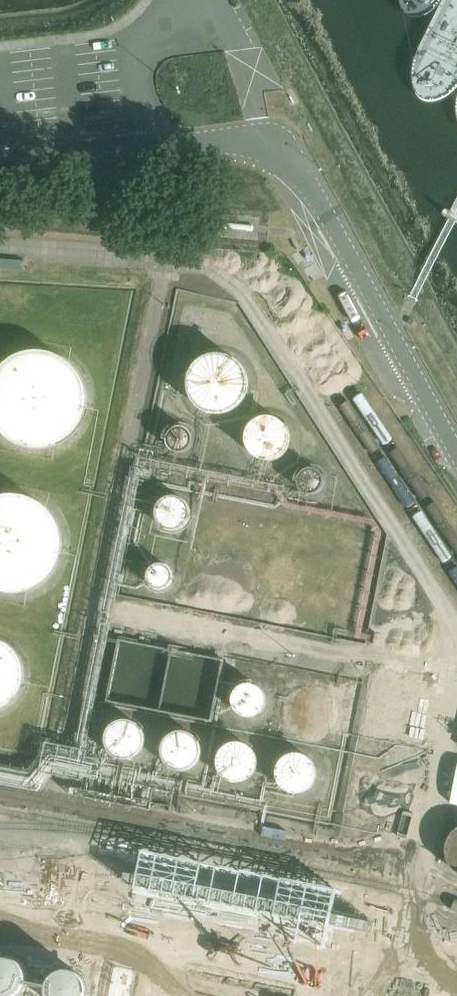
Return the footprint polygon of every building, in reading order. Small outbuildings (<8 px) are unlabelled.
[(255,222),(215,218),(213,228),(254,232),(255,222)] [(5,436),(14,442),(24,447),(35,449),(46,448),(57,445),(67,439),(75,431),(81,422),(84,412),(86,400),(84,389),(80,379),(74,370),(66,362),(56,357),(46,353),(34,353),(24,355),(13,359),(4,366),(0,371),(0,430),(5,436)] [(192,370),(189,377),(188,384),(189,392),(191,399),(196,405),(201,410),(208,413),(215,415),(223,415),(230,413),(236,409),(242,404),(245,397),(248,390),(248,383),(246,375),(243,369),(238,363),(232,359),(225,356),(217,355),(210,357),(203,360),(197,364),(192,370)] [(291,445),(291,439),(290,434),(289,429),(286,425),(282,421),(277,419),(272,417),(267,417),(262,418),(257,420),(252,423),(249,427),(247,432),(245,437),(245,442),(247,447),(249,452),(253,456),(257,459),(262,461),(267,462),(272,462),(277,461),(282,458),(286,454),(289,450),(291,445)] [(192,446),(193,442),(192,437),(189,433),(185,430),(181,429),(176,429),(172,431),(168,435),(167,439),(167,444),(168,449),(172,452),(176,454),(181,455),(185,453),(189,451),(192,446)] [(323,487),(324,483),(323,478),(321,474),(317,471),(312,470),(308,470),(303,472),(300,476),(298,480),(298,485),(300,489),(303,493),(308,495),(312,496),(317,494),(321,491),(323,487)] [(11,592),(22,592),(33,588),(42,583),(50,575),(56,566),(60,555),(61,544),(60,533),(56,522),(50,513),(42,506),(32,500),(21,497),(10,496),(0,498),(0,590),(11,592)] [(190,517),(191,514),(190,511),(189,508),(188,505),(186,503),(183,501),(181,499),(178,498),(175,497),(171,498),(168,498),(165,499),(163,501),(160,503),(159,506),(157,509),(156,512),(156,515),(157,518),(158,521),(159,524),(161,526),(163,528),(166,530),(169,531),(172,532),(175,532),(179,531),(181,530),(184,528),(186,526),(188,523),(190,520),(190,517)] [(209,565),(217,598),(247,591),(239,558),(209,565)] [(173,580),(174,578),(173,575),(173,572),(171,570),(170,568),(167,566),(165,565),(162,565),(160,565),(157,565),(154,566),(152,568),(150,570),(149,572),(148,575),(148,577),(148,580),(149,583),(150,585),(152,587),(154,589),(157,590),(159,590),(162,590),(165,590),(167,589),(169,587),(171,585),(173,583),(173,580)] [(10,703),(18,694),(23,683),(24,672),(21,660),(14,650),(5,643),(0,642),(0,709),(10,703)] [(265,703),(265,700),(264,697),(263,694),(262,692),(260,689),(257,687),(254,686),(251,685),(248,685),(245,685),(242,686),(239,688),(237,690),(235,692),(233,695),(232,698),(232,701),(232,704),(232,707),(233,710),(235,712),(237,714),(240,716),(243,718),(246,718),(249,719),(252,718),(255,717),(257,716),(260,714),(262,712),(264,709),(265,706),(265,703)] [(332,709),(306,688),(286,712),(312,733),(332,709)] [(145,742),(145,738),(143,733),(141,729),(138,726),(134,723),(130,722),(125,721),(121,722),(117,723),(113,725),(110,729),(107,733),(106,737),(105,741),(106,746),(108,750),(111,754),(114,757),(118,759),(123,760),(127,760),(132,759),(136,757),(139,754),(142,751),(144,747),(145,742)] [(200,761),(201,756),(202,751),(201,746),(199,742),(196,738),(192,735),(187,733),(182,732),(177,733),(172,734),(168,737),(165,741),(163,745),(162,750),(162,755),(163,760),(166,764),(170,768),(174,770),(179,772),(184,772),(189,771),(193,768),(197,765),(200,761)] [(257,768),(258,763),(257,757),(255,752),(252,748),(247,745),(242,743),(236,742),(231,744),(226,746),(222,750),(219,755),(217,760),(217,766),(219,771),(222,776),(226,779),(231,782),(236,783),(242,783),(247,781),(252,778),(255,773),(257,768)] [(317,775),(316,770),(315,766),(312,761),(309,758),(304,755),(300,754),(295,754),(290,755),(285,757),(281,760),(278,764),(276,768),(275,773),(276,778),(277,783),(280,787),(283,791),(288,793),(292,795),(297,795),(302,794),(307,792),(311,789),(314,785),(316,780),(317,775)] [(456,828),(453,832),(449,836),(447,841),(445,846),(445,851),(445,856),(447,861),(449,866),(453,870),(456,874),(456,828)] [(25,992),(28,984),(28,975),(24,967),(17,961),(8,958),(0,959),(0,995),(21,995),(25,992)] [(52,975),(47,983),(45,992),(46,995),(89,995),(89,986),(85,978),(78,972),(69,969),(60,971),(52,975)]
